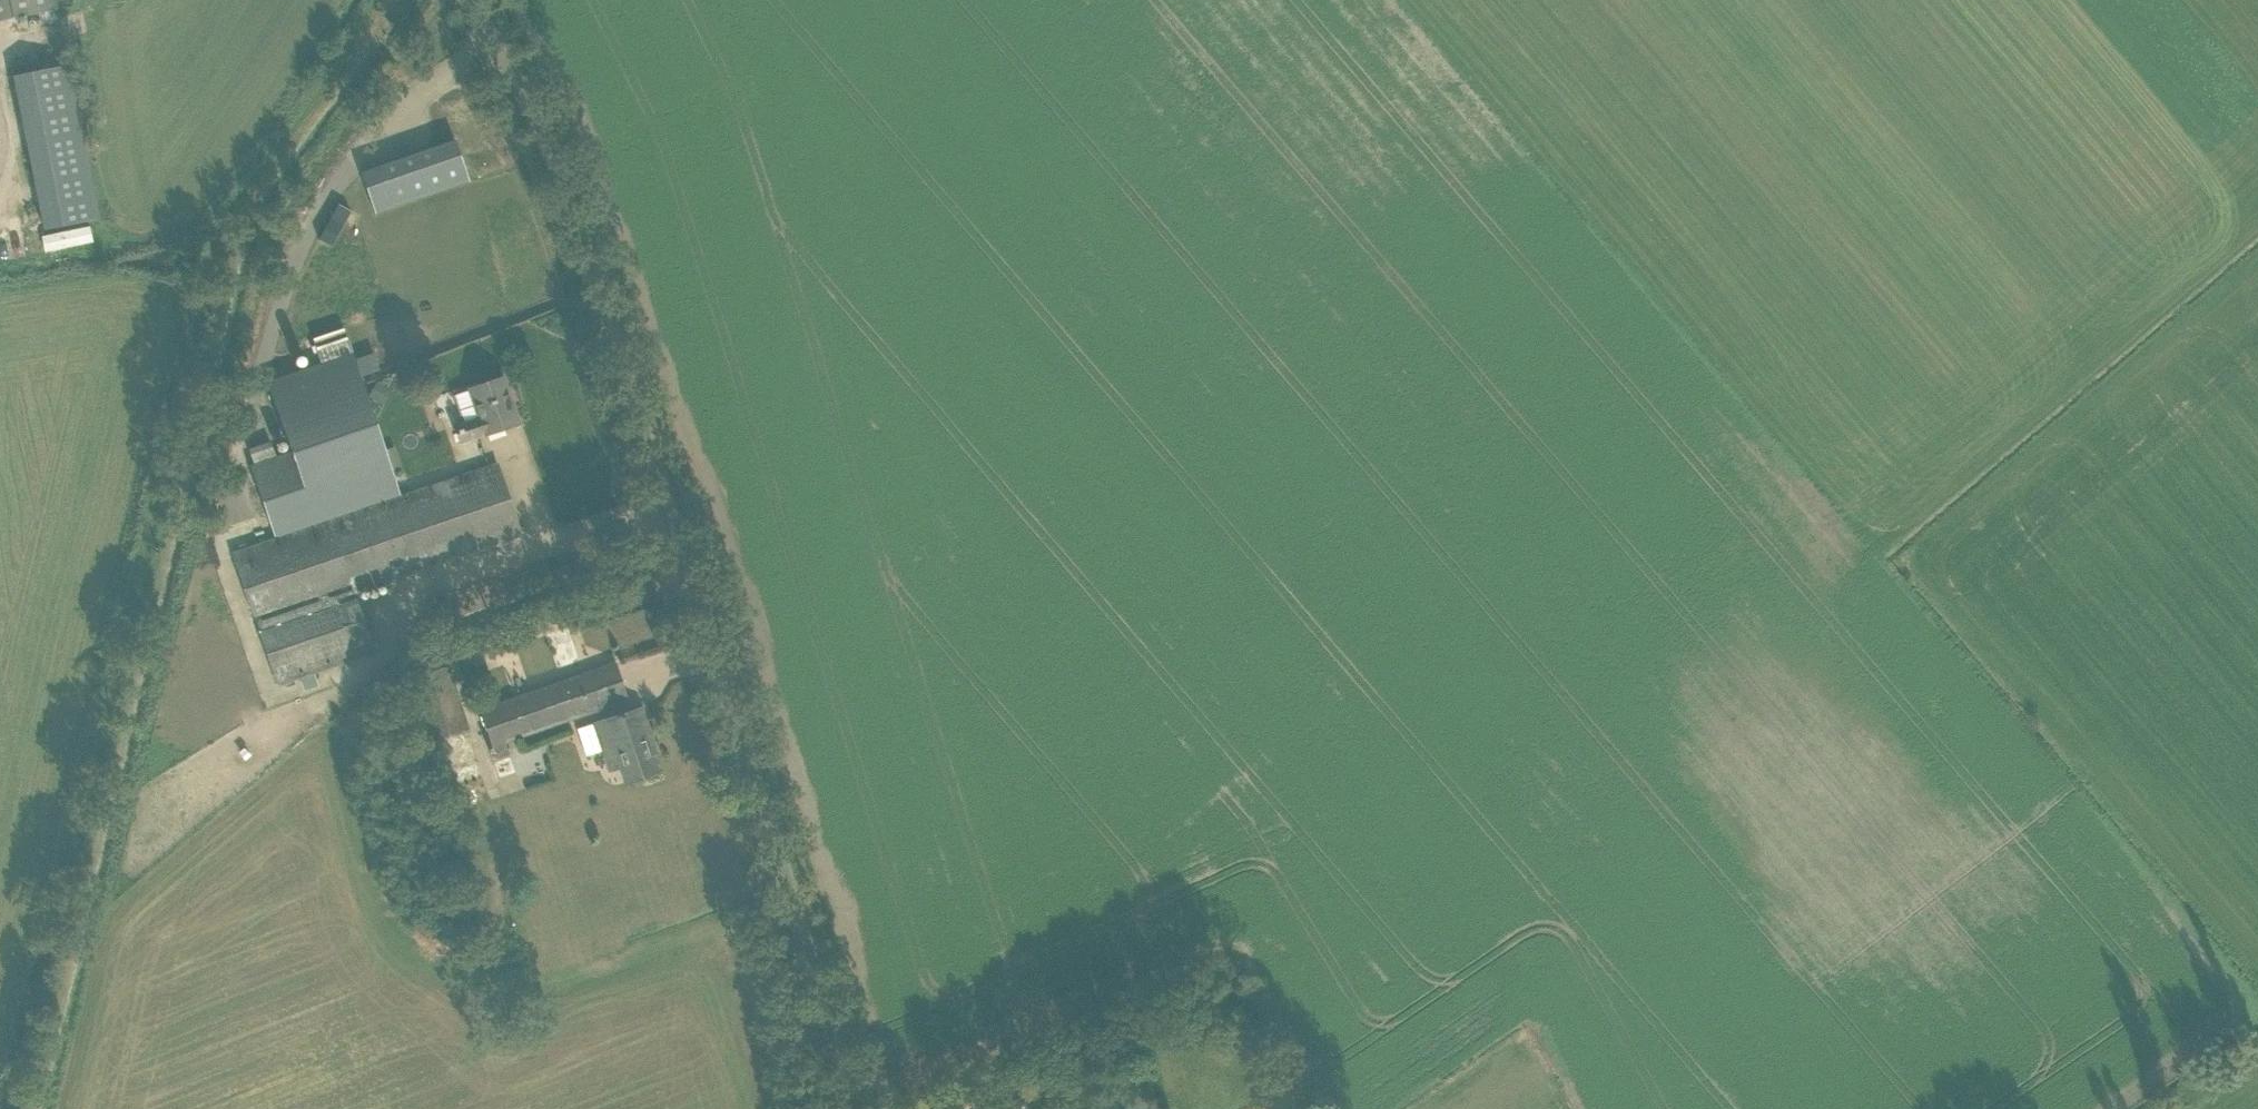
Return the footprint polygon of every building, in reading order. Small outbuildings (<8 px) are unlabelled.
[(56,10),(54,0),(0,0),(0,21),(56,10)] [(12,76),(43,230),(99,219),(68,65),(12,76)] [(374,214),(468,181),(454,140),(360,173),(374,214)] [(336,204),(317,240),(330,247),(350,211),(336,204)] [(400,496),(343,328),(312,338),(320,363),(266,382),(290,452),(249,466),(274,539),(400,496)] [(454,426),(459,443),(484,434),(484,435),(518,424),(502,378),(453,394),(464,422),(454,426)] [(382,404),(391,391),(377,382),(369,396),(382,404)] [(352,592),(513,538),(520,535),(496,463),(400,496),(274,539),(232,553),(277,685),(297,678),(312,673),(373,652),(352,592)] [(569,562),(553,567),(557,582),(573,576),(569,562)] [(449,591),(437,595),(442,609),(454,605),(449,591)] [(606,707),(627,699),(615,663),(594,670),(479,710),(496,759),(509,754),(504,742),(606,707)] [(468,731),(447,666),(409,678),(429,743),(468,731)] [(312,673),(297,678),(302,691),(316,686),(312,673)] [(648,746),(652,745),(640,708),(576,729),(585,757),(603,751),(609,771),(620,767),(625,784),(657,773),(648,746)] [(493,763),(499,778),(520,772),(514,755),(493,763)] [(1039,1096),(996,1108),(1042,1108),(1039,1096)]
